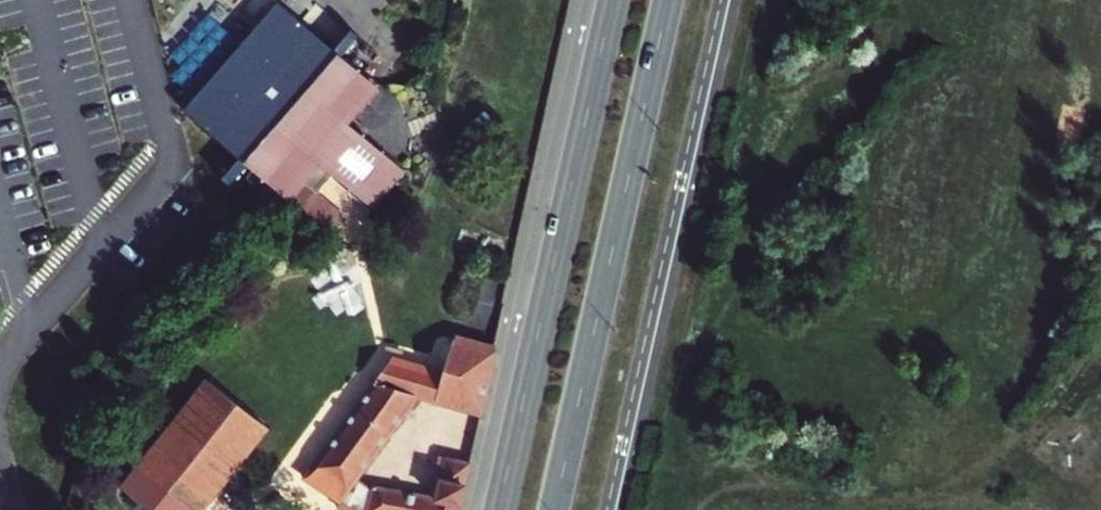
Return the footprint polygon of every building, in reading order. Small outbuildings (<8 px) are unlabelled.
[(375,87),(342,57),(358,39),(351,32),(336,49),(280,0),(279,0),(185,108),(240,159),(223,179),(230,186),(247,167),(296,212),(329,176),(371,213),(404,176),(344,122),(375,87)] [(496,353),(494,352),(444,339),(437,370),(369,353),(299,473),(296,478),(340,505),(404,395),(478,413),(482,414),(496,353)] [(128,484),(160,509),(205,509),(274,429),(216,381),(128,484)] [(459,505),(468,461),(444,456),(435,500),(459,505)] [(459,505),(435,500),(376,488),(372,509),(458,509),(459,505)]
